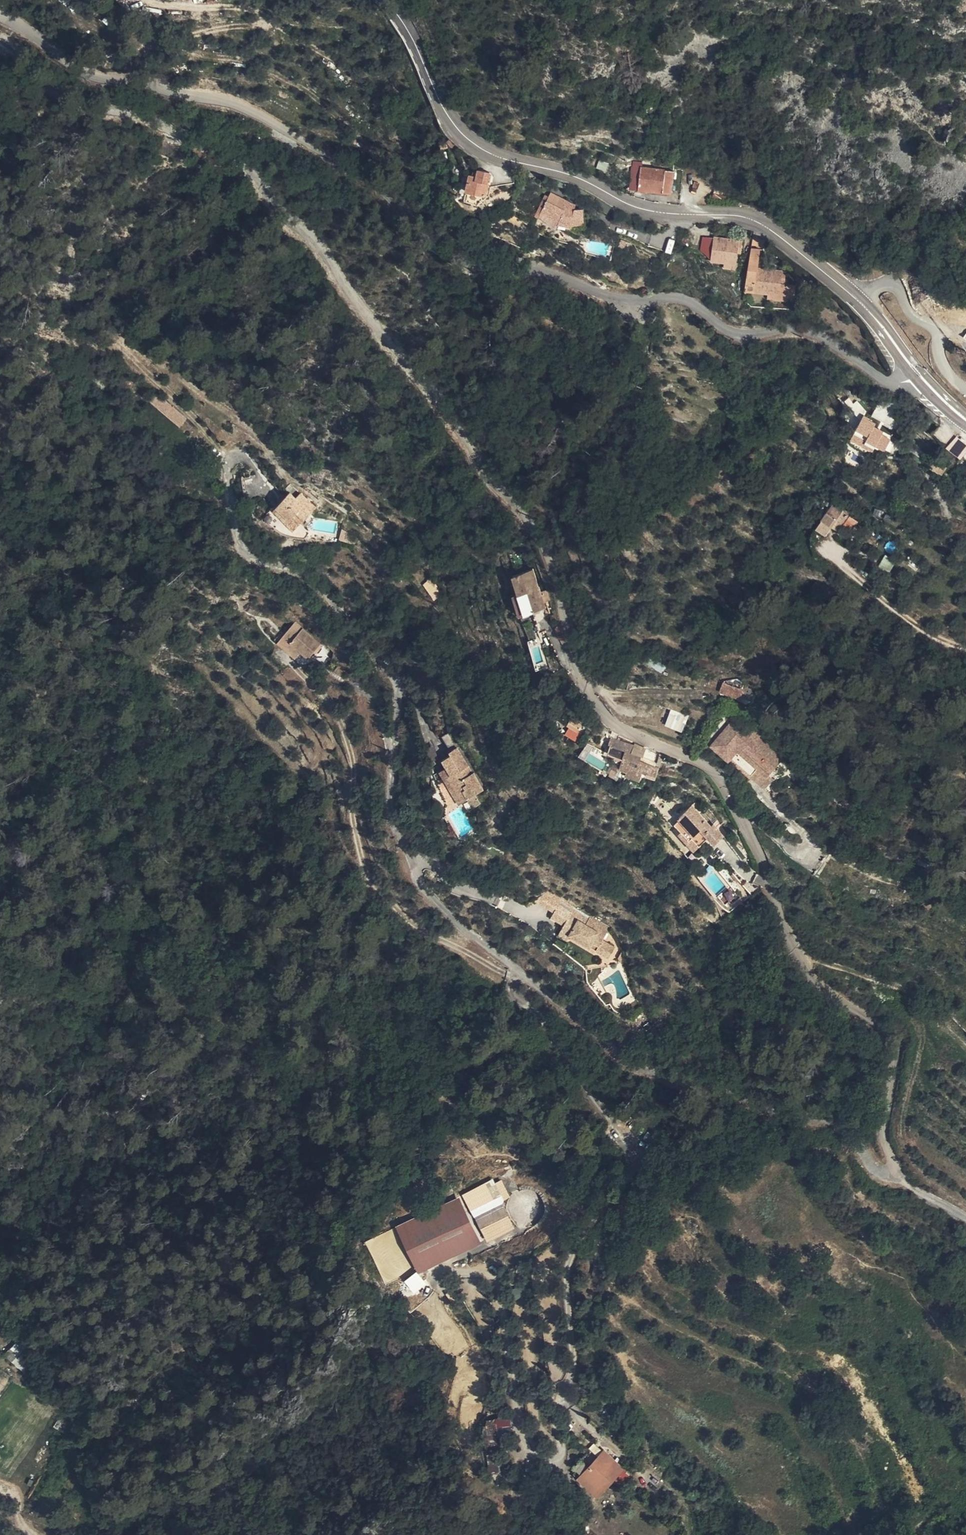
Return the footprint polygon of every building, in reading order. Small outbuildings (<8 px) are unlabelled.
[(502,175),(491,171),(491,174),(490,177),(486,176),(483,175),(478,191),(497,197),(501,183),(500,183),(502,175)] [(674,197),(679,198),(679,176),(652,174),(650,190),(655,191),(665,194),(674,197)] [(571,209),(574,201),(564,197),(561,205),(571,209)] [(557,203),(551,220),(570,235),(572,232),(585,234),(586,229),(598,228),(597,212),(590,213),(590,210),(579,209),(580,203),(574,201),(571,209),(561,205),(557,203)] [(749,241),(722,240),(722,241),(711,240),(710,252),(720,260),(720,263),(734,264),(745,264),(746,254),(748,254),(749,241)] [(757,282),(765,283),(765,290),(779,291),(806,293),(807,282),(795,281),(791,281),(792,269),(767,268),(768,248),(759,248),(757,282)] [(765,290),(765,283),(757,282),(756,290),(765,290)] [(187,419),(163,397),(156,405),(180,426),(187,419)] [(869,412),(860,418),(869,429),(875,419),(869,412)] [(885,447),(887,442),(901,450),(906,441),(879,426),(882,421),(880,419),(880,418),(877,415),(875,419),(869,429),(865,436),(885,447)] [(180,426),(185,431),(192,424),(187,419),(180,426)] [(965,454),(965,446),(945,426),(942,429),(935,437),(960,460),(965,454)] [(960,466),(961,463),(949,456),(943,466),(955,474),(958,469),(958,465),(960,466)] [(850,508),(837,499),(820,522),(828,528),(832,522),(840,527),(851,512),(848,510),(850,508)] [(318,517),(303,502),(298,506),(292,500),(278,515),(292,528),(299,521),(306,529),(318,517)] [(275,517),(296,539),(306,529),(299,521),(292,528),(278,515),(275,517)] [(896,565),(904,551),(895,545),(887,560),(896,565)] [(550,590),(548,585),(547,585),(541,568),(524,574),(533,607),(539,606),(540,609),(555,604),(553,598),(550,590)] [(521,575),(527,593),(534,611),(540,609),(539,606),(533,607),(524,574),(521,575)] [(431,579),(423,584),(432,600),(440,596),(431,579)] [(550,590),(553,598),(559,596),(556,588),(550,590)] [(524,594),(531,612),(534,611),(527,593),(524,594)] [(286,616),(276,632),(272,629),(268,635),(280,643),(283,640),(294,648),(297,643),(305,649),(314,635),(286,616)] [(292,651),(294,648),(283,640),(280,643),(292,651)] [(749,692),(753,679),(746,674),(734,676),(731,685),(749,692)] [(765,690),(753,679),(749,692),(763,697),(765,690)] [(745,691),(738,697),(745,705),(752,698),(745,691)] [(697,712),(682,709),(678,724),(693,728),(697,712)] [(761,727),(745,713),(721,740),(739,755),(748,746),(769,763),(778,771),(779,770),(795,751),(763,725),(761,727)] [(593,730),(595,724),(584,719),(582,725),(593,730)] [(563,736),(576,741),(582,726),(570,720),(563,736)] [(656,771),(659,760),(640,754),(641,750),(641,748),(633,745),(635,737),(613,730),(608,747),(623,752),(621,760),(628,763),(627,769),(641,773),(643,767),(656,771)] [(447,748),(454,744),(449,733),(442,736),(447,748)] [(182,742),(191,748),(195,741),(187,735),(182,742)] [(635,737),(633,745),(641,748),(641,750),(661,756),(662,749),(642,738),(635,737)] [(471,765),(469,766),(460,748),(452,752),(453,754),(445,758),(449,766),(442,770),(455,795),(464,790),(480,783),(471,765)] [(784,774),(779,770),(778,771),(769,763),(761,771),(776,783),(784,774)] [(459,804),(468,800),(464,790),(455,795),(459,804)] [(705,846),(720,833),(726,840),(734,832),(724,820),(721,822),(702,800),(689,813),(690,814),(685,819),(692,827),(689,829),(705,846)] [(728,902),(735,898),(730,890),(723,894),(728,902)] [(575,910),(551,894),(545,897),(546,898),(541,904),(555,914),(560,906),(572,914),(575,910)] [(575,910),(572,914),(560,906),(555,914),(552,918),(564,926),(558,935),(567,941),(570,937),(584,946),(586,942),(599,949),(602,944),(609,933),(575,910)] [(599,949),(586,942),(584,946),(608,961),(614,952),(602,944),(599,949)] [(587,1039),(593,1034),(588,1029),(583,1034),(587,1039)] [(426,1207),(442,1254),(501,1233),(485,1186),(426,1207)] [(535,1213),(526,1187),(498,1197),(507,1223),(535,1213)] [(401,1245),(417,1268),(437,1254),(421,1231),(401,1245)] [(416,1272),(404,1282),(414,1293),(426,1283),(416,1272)] [(23,1369),(31,1352),(13,1343),(4,1359),(23,1369)] [(500,1435),(511,1434),(510,1418),(483,1421),(486,1447),(501,1445),(500,1435)] [(581,1462),(582,1464),(577,1469),(588,1482),(583,1487),(593,1497),(620,1471),(597,1446),(581,1462)] [(499,1472),(498,1455),(487,1456),(488,1473),(499,1472)] [(577,1469),(572,1474),(583,1487),(588,1482),(577,1469)]
